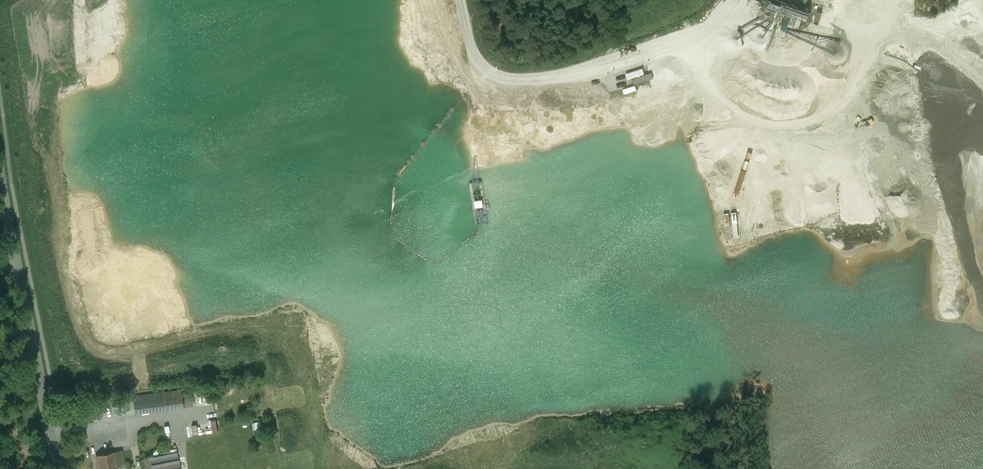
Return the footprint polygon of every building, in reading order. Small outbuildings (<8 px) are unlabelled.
[(804,16),(807,3),(797,1),(797,0),(786,0),(786,1),(782,0),(763,0),(762,9),(769,10),(804,16)] [(190,390),(132,397),(134,413),(192,406),(190,390)] [(124,404),(112,405),(113,417),(125,415),(124,404)] [(96,456),(99,468),(108,468),(117,467),(124,466),(121,451),(96,456)] [(141,460),(143,468),(150,468),(179,463),(177,453),(141,460)]
